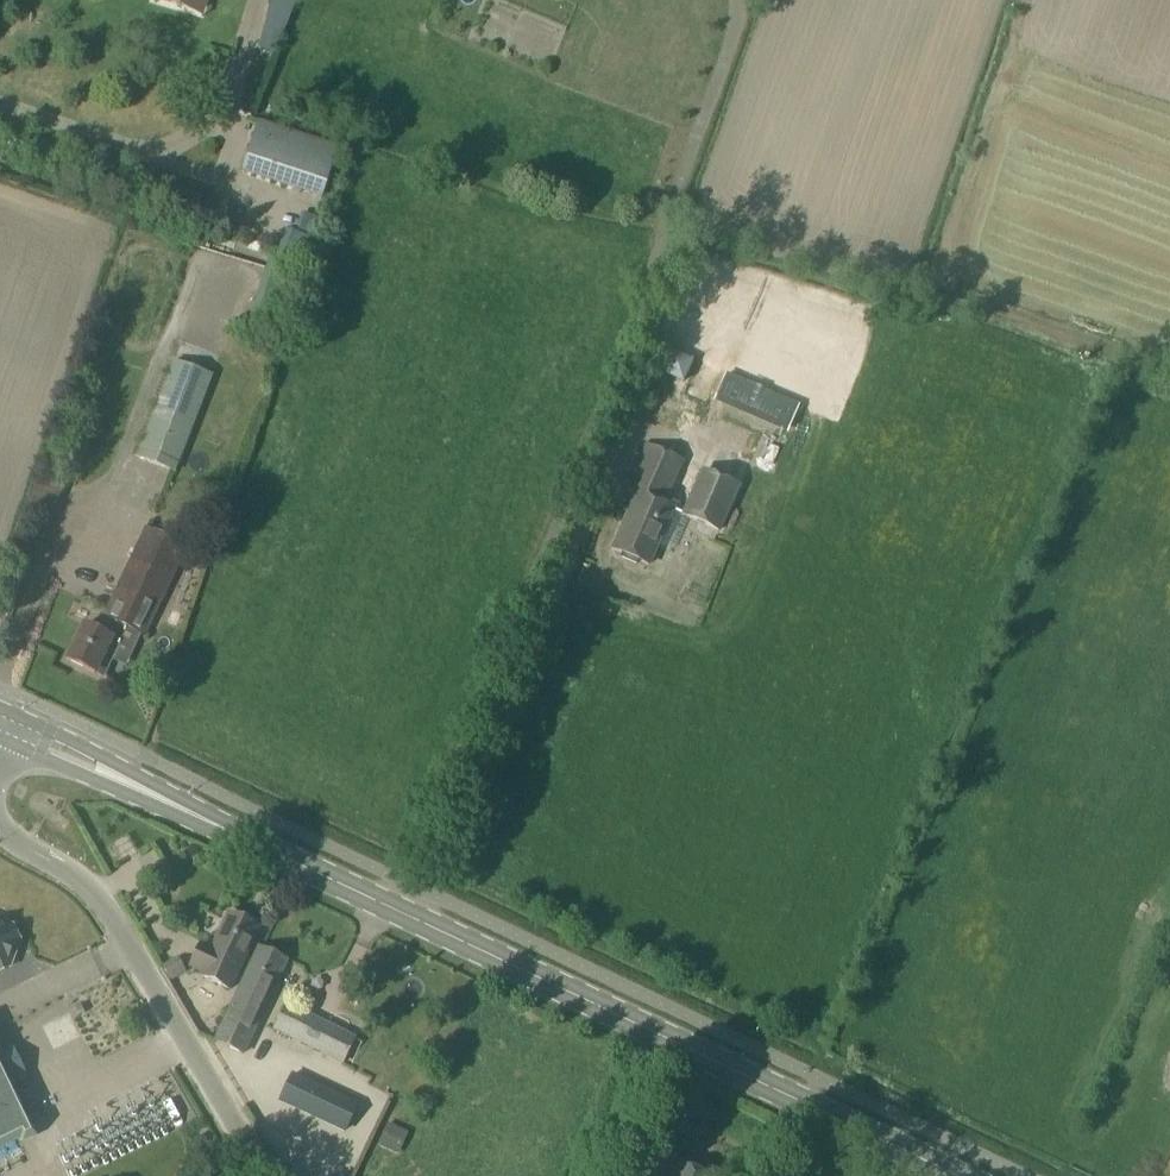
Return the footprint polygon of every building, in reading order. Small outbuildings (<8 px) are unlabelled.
[(199,12),(202,0),(164,0),(164,2),(199,12)] [(296,0),(271,0),(265,20),(285,28),(296,0)] [(259,122),(242,173),(321,199),(338,149),(259,122)] [(304,216),(298,235),(312,239),(319,222),(304,216)] [(313,240),(312,239),(298,235),(288,232),(279,261),(303,270),(313,240)] [(288,318),(303,270),(279,261),(263,310),(288,318)] [(173,361),(136,459),(177,475),(214,377),(173,361)] [(727,375),(717,398),(788,429),(798,406),(727,375)] [(626,492),(638,495),(614,553),(654,570),(679,512),(665,507),(684,463),(646,447),(626,492)] [(705,471),(685,516),(720,531),(740,486),(705,471)] [(145,530),(101,619),(119,627),(145,640),(189,551),(145,530)] [(101,619),(94,632),(112,641),(119,627),(101,619)] [(83,627),(66,662),(95,676),(96,675),(99,677),(103,676),(110,660),(117,647),(111,644),(112,641),(94,632),(83,627)] [(200,948),(191,968),(203,974),(201,978),(230,992),(249,951),(247,950),(257,929),(230,917),(213,954),(200,948)] [(9,968),(18,942),(12,929),(0,925),(0,973),(9,968)] [(257,955),(215,1050),(243,1062),(285,967),(257,955)] [(175,961),(163,969),(170,981),(182,974),(175,961)] [(288,1006),(275,1031),(343,1066),(356,1040),(288,1006)] [(23,1136),(24,1140),(32,1136),(8,1087),(27,1078),(12,1047),(0,1053),(0,1147),(23,1136)] [(292,1075),(280,1102),(344,1132),(356,1106),(292,1075)] [(388,1125),(378,1146),(394,1153),(404,1133),(388,1125)] [(670,1175),(702,1175),(676,1163),(670,1175)]
